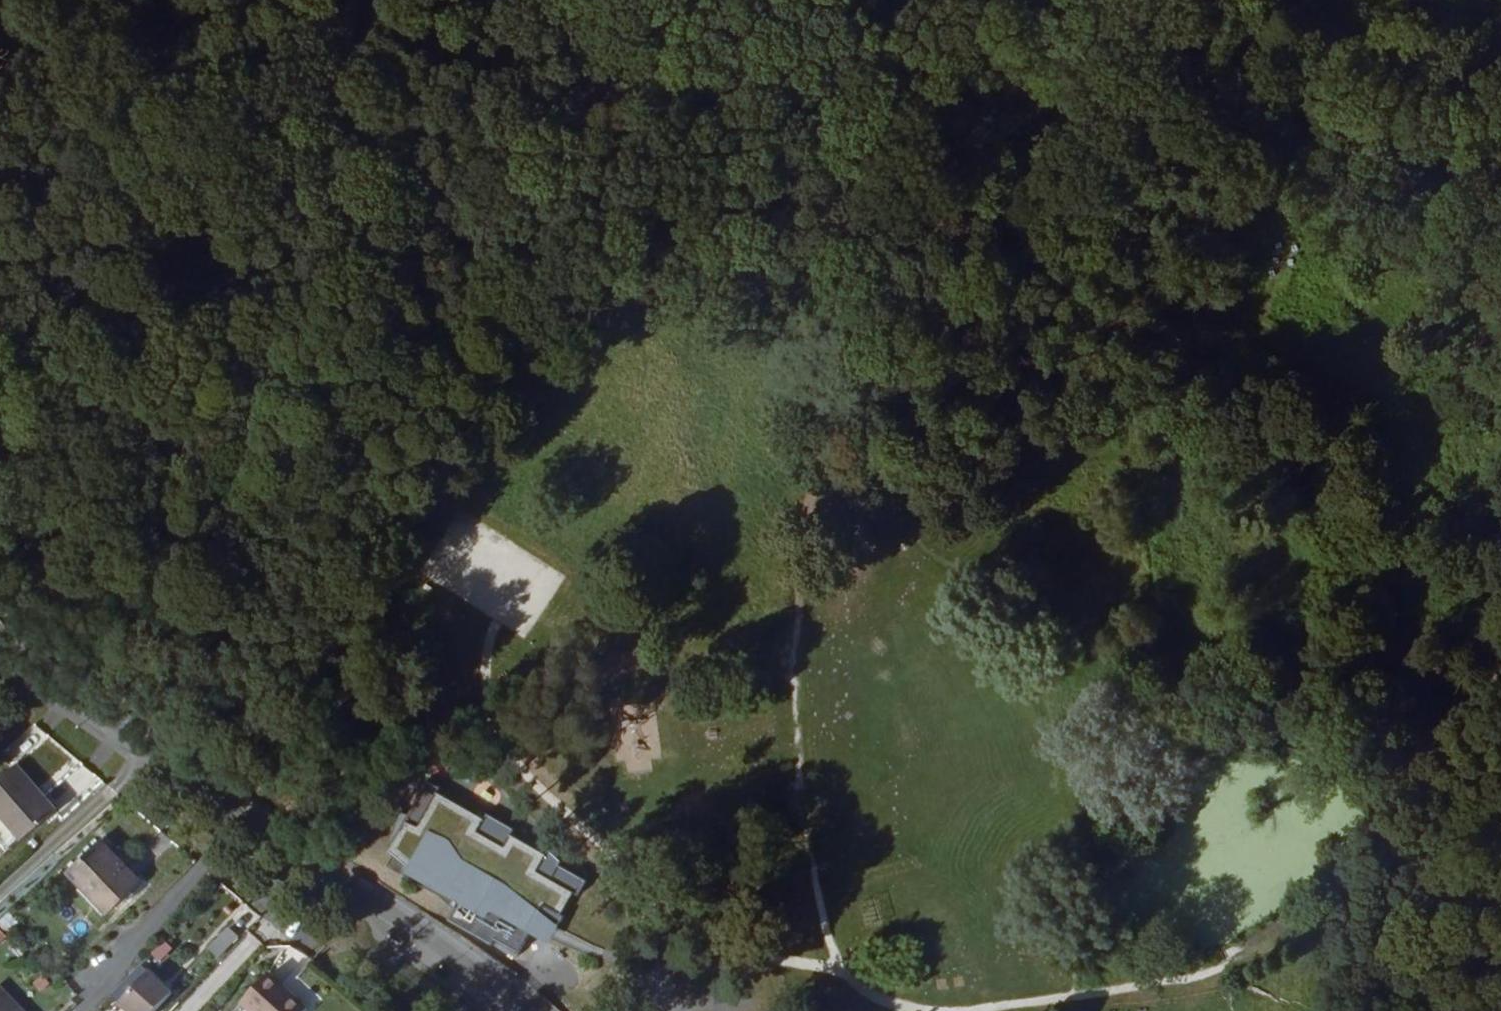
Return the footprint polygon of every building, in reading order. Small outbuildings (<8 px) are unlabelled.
[(410,848),(413,850),(417,845),(465,795),(444,781),(448,776),(436,768),(413,801),(405,801),(399,821),(392,830),(410,848)] [(18,771),(0,788),(0,813),(28,842),(58,814),(18,771)] [(487,810),(465,795),(417,845),(464,878),(487,894),(470,918),(447,902),(446,905),(507,950),(534,909),(552,924),(561,912),(558,909),(571,890),(575,893),(586,878),(560,860),(562,856),(548,845),(545,850),(513,828),(517,824),(490,805),(487,810)] [(75,873),(112,913),(128,898),(135,891),(144,883),(107,843),(75,873)] [(410,854),(458,887),(463,879),(417,848),(415,852),(413,850),(410,854)] [(458,887),(447,902),(470,918),(487,894),(464,878),(463,879),(458,887)] [(140,897),(135,891),(128,898),(133,903),(140,897)] [(247,931),(258,915),(245,905),(233,921),(247,931)] [(216,954),(226,964),(245,946),(234,935),(216,954)] [(164,989),(152,978),(122,1010),(123,1010),(142,1010),(164,989)] [(273,979),(247,1006),(252,1010),(307,1010),(308,1010),(273,979)] [(0,985),(0,1010),(25,1010),(0,985)] [(164,989),(142,1010),(164,1010),(175,999),(164,989)]
